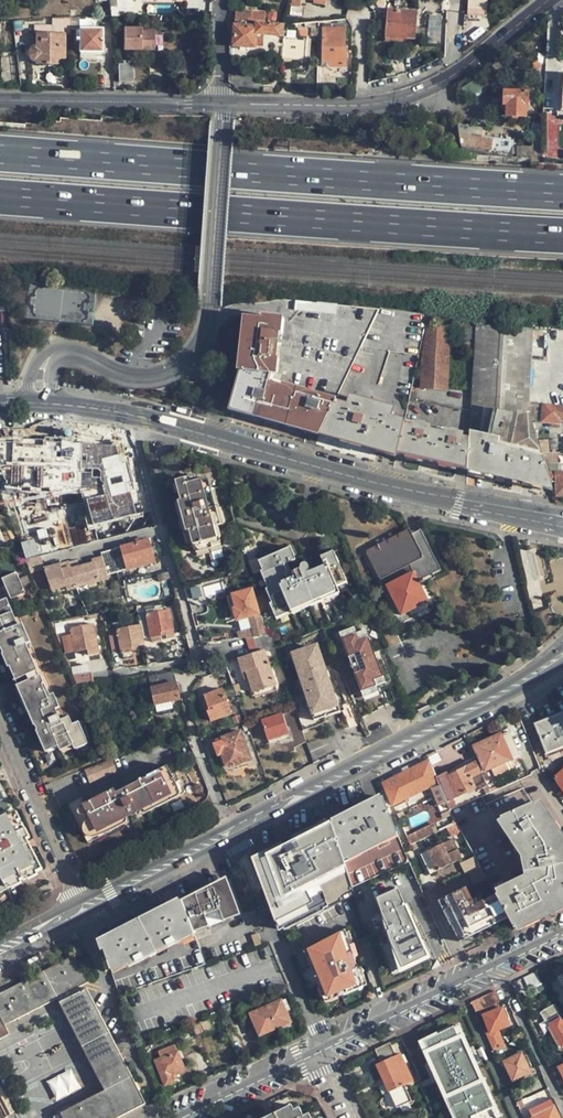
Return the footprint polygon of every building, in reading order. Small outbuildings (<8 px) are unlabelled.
[(301,0),(292,0),(291,16),(304,17),(305,7),(300,6),(301,0)] [(481,1),(469,0),(469,15),(487,15),(488,1),(481,1)] [(417,40),(418,11),(388,10),(386,39),(417,40)] [(235,22),(265,23),(265,13),(236,11),(235,22)] [(439,26),(439,15),(430,15),(430,26),(439,26)] [(70,35),(70,29),(70,17),(52,18),(52,25),(33,25),(33,32),(35,32),(35,42),(28,50),(28,56),(35,62),(34,64),(49,64),(49,59),(57,59),(64,59),(64,35),(70,35)] [(78,17),(70,17),(70,29),(75,29),(78,29),(78,17)] [(279,24),(265,23),(235,22),(234,46),(264,47),(264,35),(278,36),(279,24)] [(162,34),(154,34),(154,26),(124,27),(124,50),(163,49),(162,34)] [(78,29),(75,29),(75,42),(80,41),(80,51),(102,51),(101,28),(78,29)] [(345,51),(345,29),(325,28),(323,65),(346,66),(346,51),(345,51)] [(284,31),(284,36),(283,57),(285,58),(306,59),(308,30),(298,29),(298,32),(284,31)] [(118,63),(119,82),(133,82),(132,60),(123,60),(123,63),(118,63)] [(527,105),(527,101),(528,95),(528,91),(503,90),(503,104),(506,105),(505,116),(525,117),(526,106),(527,105)] [(547,157),(558,157),(557,115),(546,115),(547,157)] [(484,125),(456,121),(460,144),(493,149),(494,137),(483,135),(484,125)] [(493,149),(508,151),(511,151),(512,139),(494,137),(493,149)] [(34,285),(30,318),(92,325),(96,292),(34,285)] [(418,355),(427,314),(423,313),(380,307),(361,346),(418,355)] [(452,326),(453,317),(435,315),(430,314),(422,354),(421,387),(446,389),(449,329),(452,326)] [(232,407),(320,432),(334,403),(336,398),(282,383),(281,385),(270,381),(272,374),(274,374),(280,318),(263,316),(263,320),(245,318),(239,371),(242,371),(232,407)] [(476,319),(453,317),(452,326),(465,327),(475,328),(476,319)] [(550,341),(550,326),(509,320),(504,319),(499,319),(494,319),(476,319),(475,328),(474,348),(469,439),(467,470),(552,489),(549,481),(547,472),(528,408),(526,402),(530,403),(531,360),(550,361),(551,345),(551,341),(550,341)] [(560,341),(561,327),(552,326),(550,326),(550,341),(551,341),(560,341)] [(464,348),(474,348),(475,328),(465,327),(464,348)] [(562,345),(562,327),(561,327),(560,341),(551,341),(551,345),(562,345)] [(349,407),(334,403),(320,432),(398,454),(404,424),(404,422),(389,418),(391,409),(352,398),(349,407)] [(560,422),(561,419),(562,420),(562,405),(530,403),(526,402),(528,408),(534,409),(533,420),(549,421),(560,422)] [(467,470),(469,439),(458,436),(459,431),(451,429),(450,434),(427,429),(427,424),(418,422),(417,427),(404,424),(398,454),(467,470)] [(110,465),(108,456),(105,438),(54,449),(60,477),(96,469),(99,483),(113,480),(110,465)] [(113,480),(141,472),(135,450),(108,456),(110,465),(113,480)] [(549,472),(547,472),(549,481),(556,481),(556,473),(558,473),(558,464),(549,464),(549,472)] [(6,483),(11,505),(46,497),(41,475),(6,483)] [(190,476),(174,480),(194,549),(208,546),(206,541),(220,537),(216,520),(219,520),(211,493),(209,494),(204,478),(191,482),(190,476)] [(139,490),(140,497),(147,495),(145,488),(139,490)] [(140,497),(132,499),(135,507),(129,508),(134,527),(154,521),(147,495),(140,497)] [(59,524),(56,514),(35,519),(41,543),(64,537),(61,523),(59,524)] [(101,537),(97,524),(87,528),(90,540),(101,537)] [(417,582),(433,574),(442,570),(425,535),(415,540),(411,532),(366,554),(377,576),(378,578),(379,578),(383,587),(386,586),(401,615),(427,602),(417,582)] [(148,539),(144,540),(135,543),(102,552),(107,574),(154,562),(148,539)] [(48,552),(46,545),(23,550),(25,559),(48,552)] [(265,589),(271,602),(269,603),(276,618),(290,612),(288,607),(336,586),(334,581),(343,577),(332,551),(320,556),(324,566),(303,575),(299,568),(291,572),(287,563),(295,560),(289,547),(263,558),(267,568),(264,569),(272,586),(265,589)] [(533,548),(520,551),(532,608),(545,605),(533,548)] [(26,561),(32,573),(38,572),(45,570),(46,570),(42,557),(26,561)] [(106,575),(102,557),(94,559),(95,564),(80,568),(79,561),(70,563),(71,566),(76,584),(76,586),(85,584),(84,580),(97,577),(98,581),(108,578),(107,574),(106,575)] [(76,584),(71,566),(63,568),(62,566),(46,570),(45,570),(53,587),(67,583),(68,586),(76,584)] [(10,596),(24,590),(16,572),(2,577),(10,596)] [(43,585),(38,572),(32,573),(37,587),(43,585)] [(170,579),(168,574),(158,577),(159,582),(170,579)] [(68,588),(68,586),(67,583),(53,587),(55,592),(68,588)] [(202,583),(185,588),(188,597),(201,605),(206,597),(202,583)] [(237,620),(253,615),(258,614),(250,588),(232,594),(235,606),(233,607),(237,620)] [(28,598),(24,590),(10,596),(13,604),(28,598)] [(233,607),(235,606),(232,594),(226,596),(229,608),(233,607)] [(0,601),(0,652),(6,666),(7,665),(13,680),(36,669),(24,643),(28,641),(20,623),(16,625),(4,599),(0,601)] [(148,619),(143,620),(139,620),(139,625),(142,637),(150,636),(151,637),(161,635),(160,632),(165,631),(173,629),(169,610),(147,614),(148,619)] [(262,620),(260,613),(258,614),(253,615),(255,622),(262,620)] [(355,614),(321,628),(324,634),(357,620),(355,614)] [(69,621),(70,629),(82,627),(81,619),(69,621)] [(257,636),(266,635),(262,620),(255,622),(253,623),(257,636)] [(82,627),(70,629),(71,635),(64,636),(67,654),(87,649),(89,655),(98,653),(93,624),(82,627)] [(131,647),(135,646),(143,645),(142,637),(139,625),(116,629),(117,635),(109,636),(112,653),(120,652),(120,653),(132,651),(131,647)] [(350,647),(347,649),(352,662),(373,654),(363,630),(346,637),(350,647)] [(269,635),(266,635),(257,636),(254,637),(259,652),(264,650),(264,652),(274,648),(269,635)] [(344,650),(347,649),(350,647),(346,637),(340,639),(344,650)] [(307,699),(312,713),(323,709),(336,704),(323,666),(320,667),(313,647),(297,653),(300,663),(297,664),(301,674),(298,675),(307,699)] [(275,685),(264,652),(264,650),(259,652),(238,659),(242,672),(246,671),(253,692),(275,685)] [(55,666),(52,660),(43,664),(46,670),(55,666)] [(149,677),(151,688),(175,682),(173,671),(149,677)] [(76,683),(92,681),(90,672),(72,676),(76,683)] [(34,729),(41,745),(53,739),(56,745),(68,739),(70,743),(83,737),(76,721),(69,723),(66,715),(58,718),(53,708),(57,706),(51,691),(46,693),(37,673),(15,683),(22,699),(21,699),(31,724),(33,724),(34,728),(34,729)] [(179,699),(175,682),(151,688),(155,705),(178,700),(179,699)] [(230,686),(221,689),(224,699),(233,695),(230,686)] [(204,695),(208,705),(210,710),(207,711),(210,720),(230,714),(224,699),(221,689),(204,695)] [(293,704),(295,709),(300,726),(302,732),(323,724),(326,722),(326,720),(325,716),(314,720),(312,713),(307,699),(293,704)] [(179,706),(178,700),(155,705),(157,712),(179,706)] [(339,711),(336,704),(323,709),(325,716),(339,711)] [(295,709),(260,720),(268,746),(290,739),(287,730),(300,726),(295,709)] [(325,716),(323,709),(312,713),(314,720),(325,716)] [(535,724),(547,754),(562,747),(562,713),(535,724)] [(242,722),(239,714),(232,717),(234,724),(242,722)] [(250,760),(240,731),(212,741),(218,755),(221,754),(225,766),(229,767),(250,760)] [(475,747),(485,770),(490,768),(505,761),(519,755),(512,737),(503,742),(500,735),(475,747)] [(86,743),(83,737),(70,743),(73,748),(86,743)] [(43,750),(56,745),(53,739),(41,745),(43,750)] [(57,749),(70,743),(68,739),(56,745),(57,749)] [(118,755),(115,746),(106,749),(109,757),(118,755)] [(547,754),(550,761),(562,756),(562,747),(547,754)] [(382,783),(392,806),(426,789),(432,786),(437,797),(442,794),(437,782),(428,760),(382,783)] [(111,774),(106,761),(102,762),(98,763),(103,777),(111,774)] [(505,761),(490,768),(494,776),(509,770),(505,761)] [(442,794),(446,803),(484,782),(475,762),(437,782),(442,794)] [(103,777),(98,763),(90,767),(94,780),(103,777)] [(80,799),(67,806),(86,843),(125,824),(117,809),(122,806),(127,816),(131,817),(132,816),(135,814),(135,811),(142,807),(143,807),(178,789),(167,766),(111,794),(110,792),(83,805),(80,799)] [(90,767),(81,770),(86,783),(94,780),(90,767)] [(554,778),(562,789),(562,770),(554,778)] [(50,782),(43,784),(46,790),(52,788),(50,782)] [(431,799),(437,797),(432,786),(426,789),(431,799)] [(11,809),(0,788),(0,814),(11,809)] [(447,806),(446,803),(442,794),(437,797),(442,808),(447,806)] [(331,823),(351,887),(409,862),(382,797),(331,823)] [(496,895),(506,914),(509,919),(513,926),(562,902),(562,855),(561,845),(533,803),(499,817),(525,855),(529,879),(496,895)] [(0,819),(0,890),(42,869),(13,813),(0,819)] [(451,825),(456,823),(452,815),(448,817),(451,825)] [(253,849),(285,929),(353,896),(325,820),(253,849)] [(433,825),(407,837),(410,845),(437,832),(433,825)] [(428,851),(437,871),(462,858),(453,839),(428,851)] [(429,875),(437,871),(428,851),(419,855),(429,875)] [(476,859),(461,866),(464,873),(480,866),(476,859)] [(225,878),(181,901),(182,903),(226,881),(225,878)] [(226,881),(182,903),(193,932),(239,917),(226,881)] [(488,922),(506,914),(496,895),(483,901),(474,883),(443,898),(454,923),(452,924),(457,936),(475,928),(477,933),(490,927),(488,922)] [(377,916),(383,927),(409,915),(396,886),(374,896),(382,914),(377,916)] [(119,995),(205,964),(193,932),(182,903),(181,901),(102,941),(102,943),(119,995)] [(490,927),(509,919),(506,914),(488,922),(490,927)] [(377,930),(390,972),(430,954),(417,924),(414,925),(409,915),(383,927),(377,930)] [(460,941),(477,933),(475,928),(457,936),(460,941)] [(256,930),(250,932),(255,944),(261,942),(256,930)] [(345,931),(306,950),(326,997),(361,982),(345,931)] [(63,1117),(117,1117),(145,1103),(86,988),(81,991),(79,987),(87,982),(74,955),(0,993),(0,1039),(9,1034),(4,1025),(57,998),(104,1090),(60,1113),(63,1117)] [(471,1001),(471,1002),(494,992),(494,991),(471,1001)] [(499,1002),(494,992),(471,1002),(476,1011),(499,1002)] [(249,1015),(259,1036),(291,1023),(281,1001),(249,1015)] [(544,1021),(549,1019),(559,1013),(560,1013),(555,1004),(539,1013),(544,1021)] [(233,1015),(244,1010),(242,1005),(231,1010),(233,1015)] [(484,1016),(491,1032),(509,1025),(502,1008),(484,1016)] [(549,1019),(550,1021),(548,1023),(561,1047),(562,1046),(562,1021),(559,1013),(549,1019)] [(458,1015),(406,1037),(416,1061),(410,1063),(427,1103),(433,1100),(441,1117),(504,1117),(458,1015)] [(165,1043),(163,1039),(140,1049),(143,1058),(162,1049),(160,1045),(165,1043)] [(380,1062),(395,1055),(389,1042),(374,1049),(380,1062)] [(521,1054),(520,1051),(497,1060),(499,1065),(505,1062),(505,1061),(521,1054)] [(176,1052),(154,1061),(164,1086),(174,1083),(172,1075),(184,1070),(176,1052)] [(395,1108),(411,1101),(403,1085),(412,1081),(399,1053),(395,1055),(380,1062),(376,1064),(395,1108)] [(530,1073),(521,1054),(505,1061),(505,1062),(514,1080),(530,1073)] [(71,1069),(47,1080),(56,1100),(80,1089),(71,1069)] [(521,1100),(525,1109),(548,1099),(544,1090),(521,1100)] [(549,1100),(528,1110),(531,1116),(528,1117),(558,1117),(549,1100)] [(292,1105),(265,1117),(298,1117),(292,1105)]
